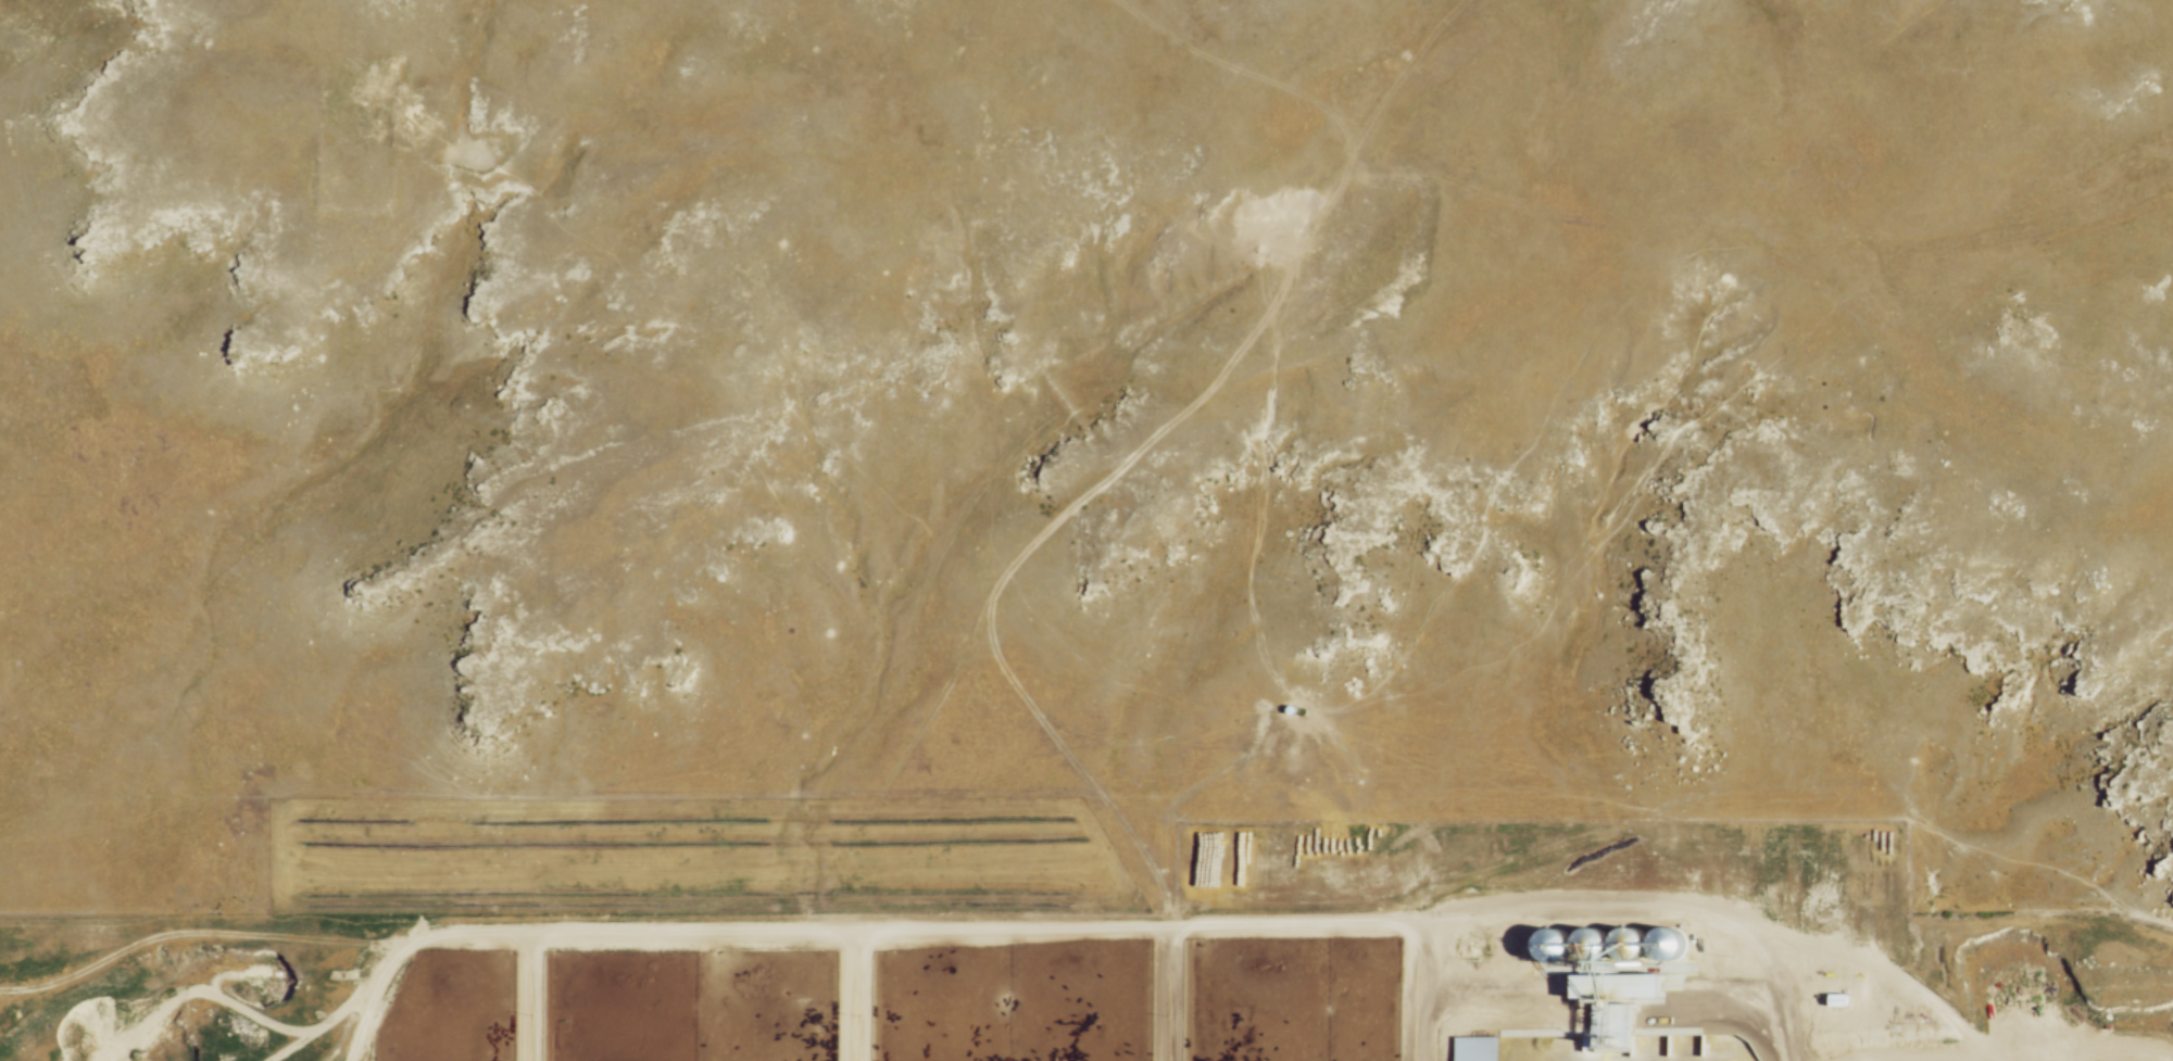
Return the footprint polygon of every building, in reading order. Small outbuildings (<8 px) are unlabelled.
[(1676,956),(1680,952),(1681,948),(1682,943),(1681,938),(1679,934),(1674,931),(1670,930),(1665,930),(1660,931),(1656,934),(1654,937),(1651,943),(1653,948),(1654,952),(1658,956),(1662,958),(1667,959),(1672,958),(1676,956)] [(1641,958),(1644,955),(1646,950),(1646,945),(1645,940),(1643,936),(1638,933),(1634,931),(1630,931),(1624,933),(1621,935),(1618,939),(1617,945),(1617,949),(1619,953),(1622,958),(1626,960),(1632,961),(1636,960),(1641,958)] [(1562,960),(1566,957),(1568,951),(1568,947),(1567,943),(1565,938),(1560,935),(1556,933),(1552,933),(1546,935),(1543,937),(1540,942),(1538,946),(1538,951),(1541,956),(1544,960),(1548,962),(1554,963),(1558,962),(1562,960)] [(1603,960),(1606,957),(1607,951),(1608,947),(1607,943),(1605,938),(1600,935),(1596,933),(1591,933),(1586,935),(1582,937),(1580,942),(1578,946),(1579,951),(1580,956),(1584,960),(1588,962),(1593,963),(1598,962),(1603,960)] [(1572,977),(1573,1000),(1665,998),(1663,974),(1572,977)] [(1829,995),(1829,1008),(1849,1007),(1848,994),(1829,995)] [(1593,1005),(1594,1048),(1635,1047),(1635,1041),(1698,1040),(1697,1034),(1632,1035),(1631,1003),(1593,1005)] [(1455,1060),(1500,1060),(1500,1040),(1455,1040),(1455,1060)]
